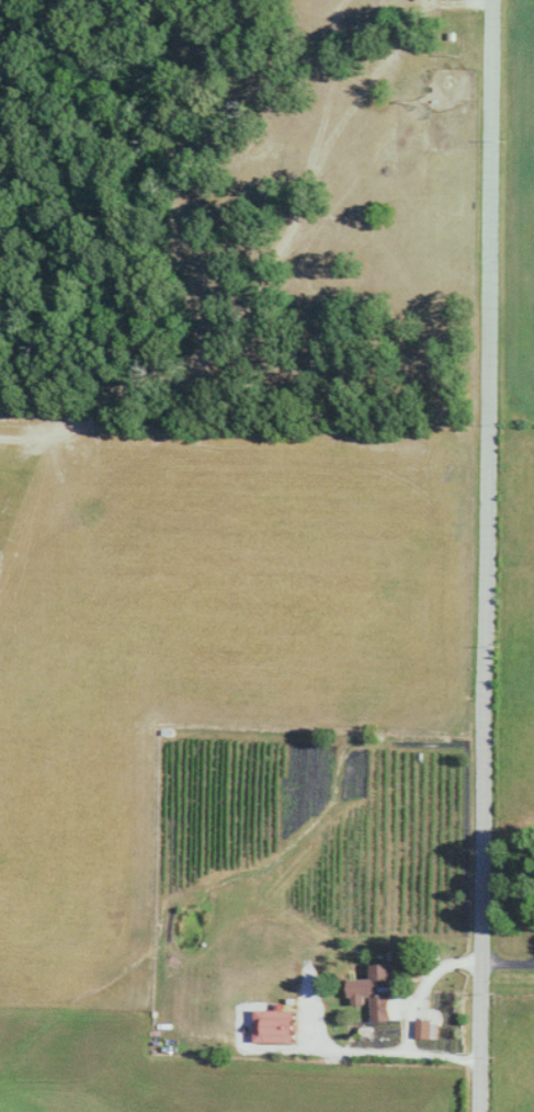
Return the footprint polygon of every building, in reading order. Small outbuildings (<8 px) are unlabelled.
[(373,964),(373,1021),(394,1021),(394,964),(373,964)] [(432,1037),(432,1019),(418,1019),(418,1037),(432,1037)]
